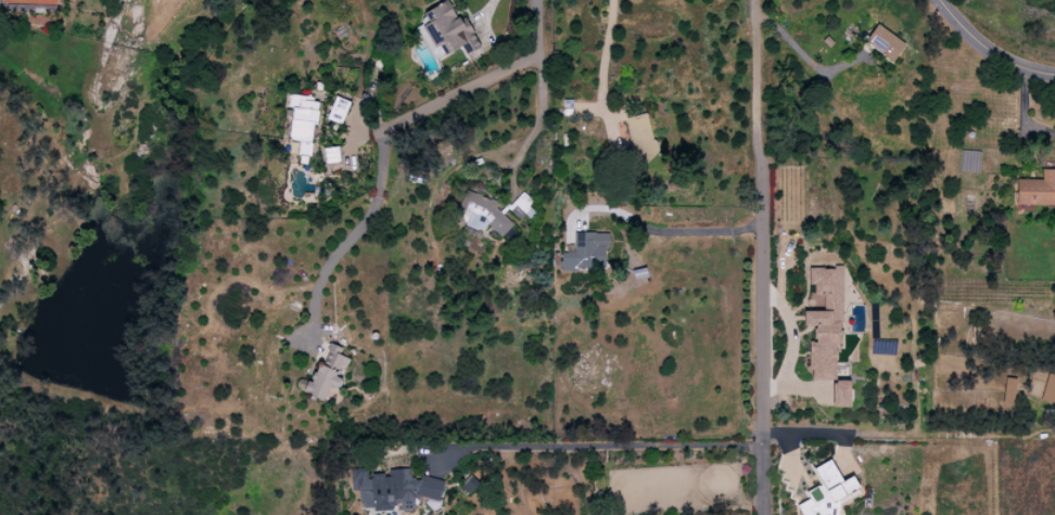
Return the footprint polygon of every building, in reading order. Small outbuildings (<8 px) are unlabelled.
[(479,46),(463,15),(456,19),(446,0),(445,0),(422,12),(427,22),(418,27),(434,59),(461,45),(465,54),(479,46)] [(893,60),(904,42),(875,24),(864,42),(893,60)] [(288,140),(298,141),(297,155),(309,156),(312,122),(316,123),(318,98),(287,95),(286,107),(291,107),(288,140)] [(348,101),(333,96),(326,119),(341,123),(348,101)] [(625,117),(635,160),(656,155),(646,112),(625,117)] [(451,150),(447,139),(434,143),(438,155),(451,150)] [(322,148),(323,163),(339,162),(337,146),(322,148)] [(1015,204),(1054,205),(1054,169),(1041,169),(1041,179),(1016,179),(1015,204)] [(513,224),(495,208),(494,208),(474,189),(453,211),(477,234),(487,224),(500,237),(513,224)] [(526,215),(536,204),(522,192),(512,203),(526,215)] [(573,232),(573,252),(560,253),(560,270),(606,269),(605,232),(573,232)] [(838,380),(840,268),(808,267),(808,284),(813,284),(813,295),(823,295),(822,311),(803,311),(802,325),(813,325),(813,341),(809,341),(808,379),(838,380)] [(322,400),(330,385),(335,388),(349,359),(338,354),(341,348),(330,342),(320,363),(318,362),(308,382),(299,377),(294,387),(322,400)] [(1045,374),(1042,401),(1054,402),(1054,375),(1045,374)] [(1012,404),(1015,378),(1004,377),(1001,403),(1012,404)] [(849,380),(831,380),(831,406),(849,407),(849,380)] [(859,492),(852,476),(840,481),(831,459),(811,468),(819,485),(804,491),(808,499),(796,504),(801,514),(829,514),(836,502),(859,492)] [(394,512),(395,507),(412,511),(415,496),(438,500),(443,480),(419,475),(418,480),(408,478),(410,471),(389,467),(387,476),(367,471),(368,471),(353,468),(348,489),(358,491),(355,504),(394,512)] [(467,494),(478,484),(469,475),(458,485),(467,494)]
